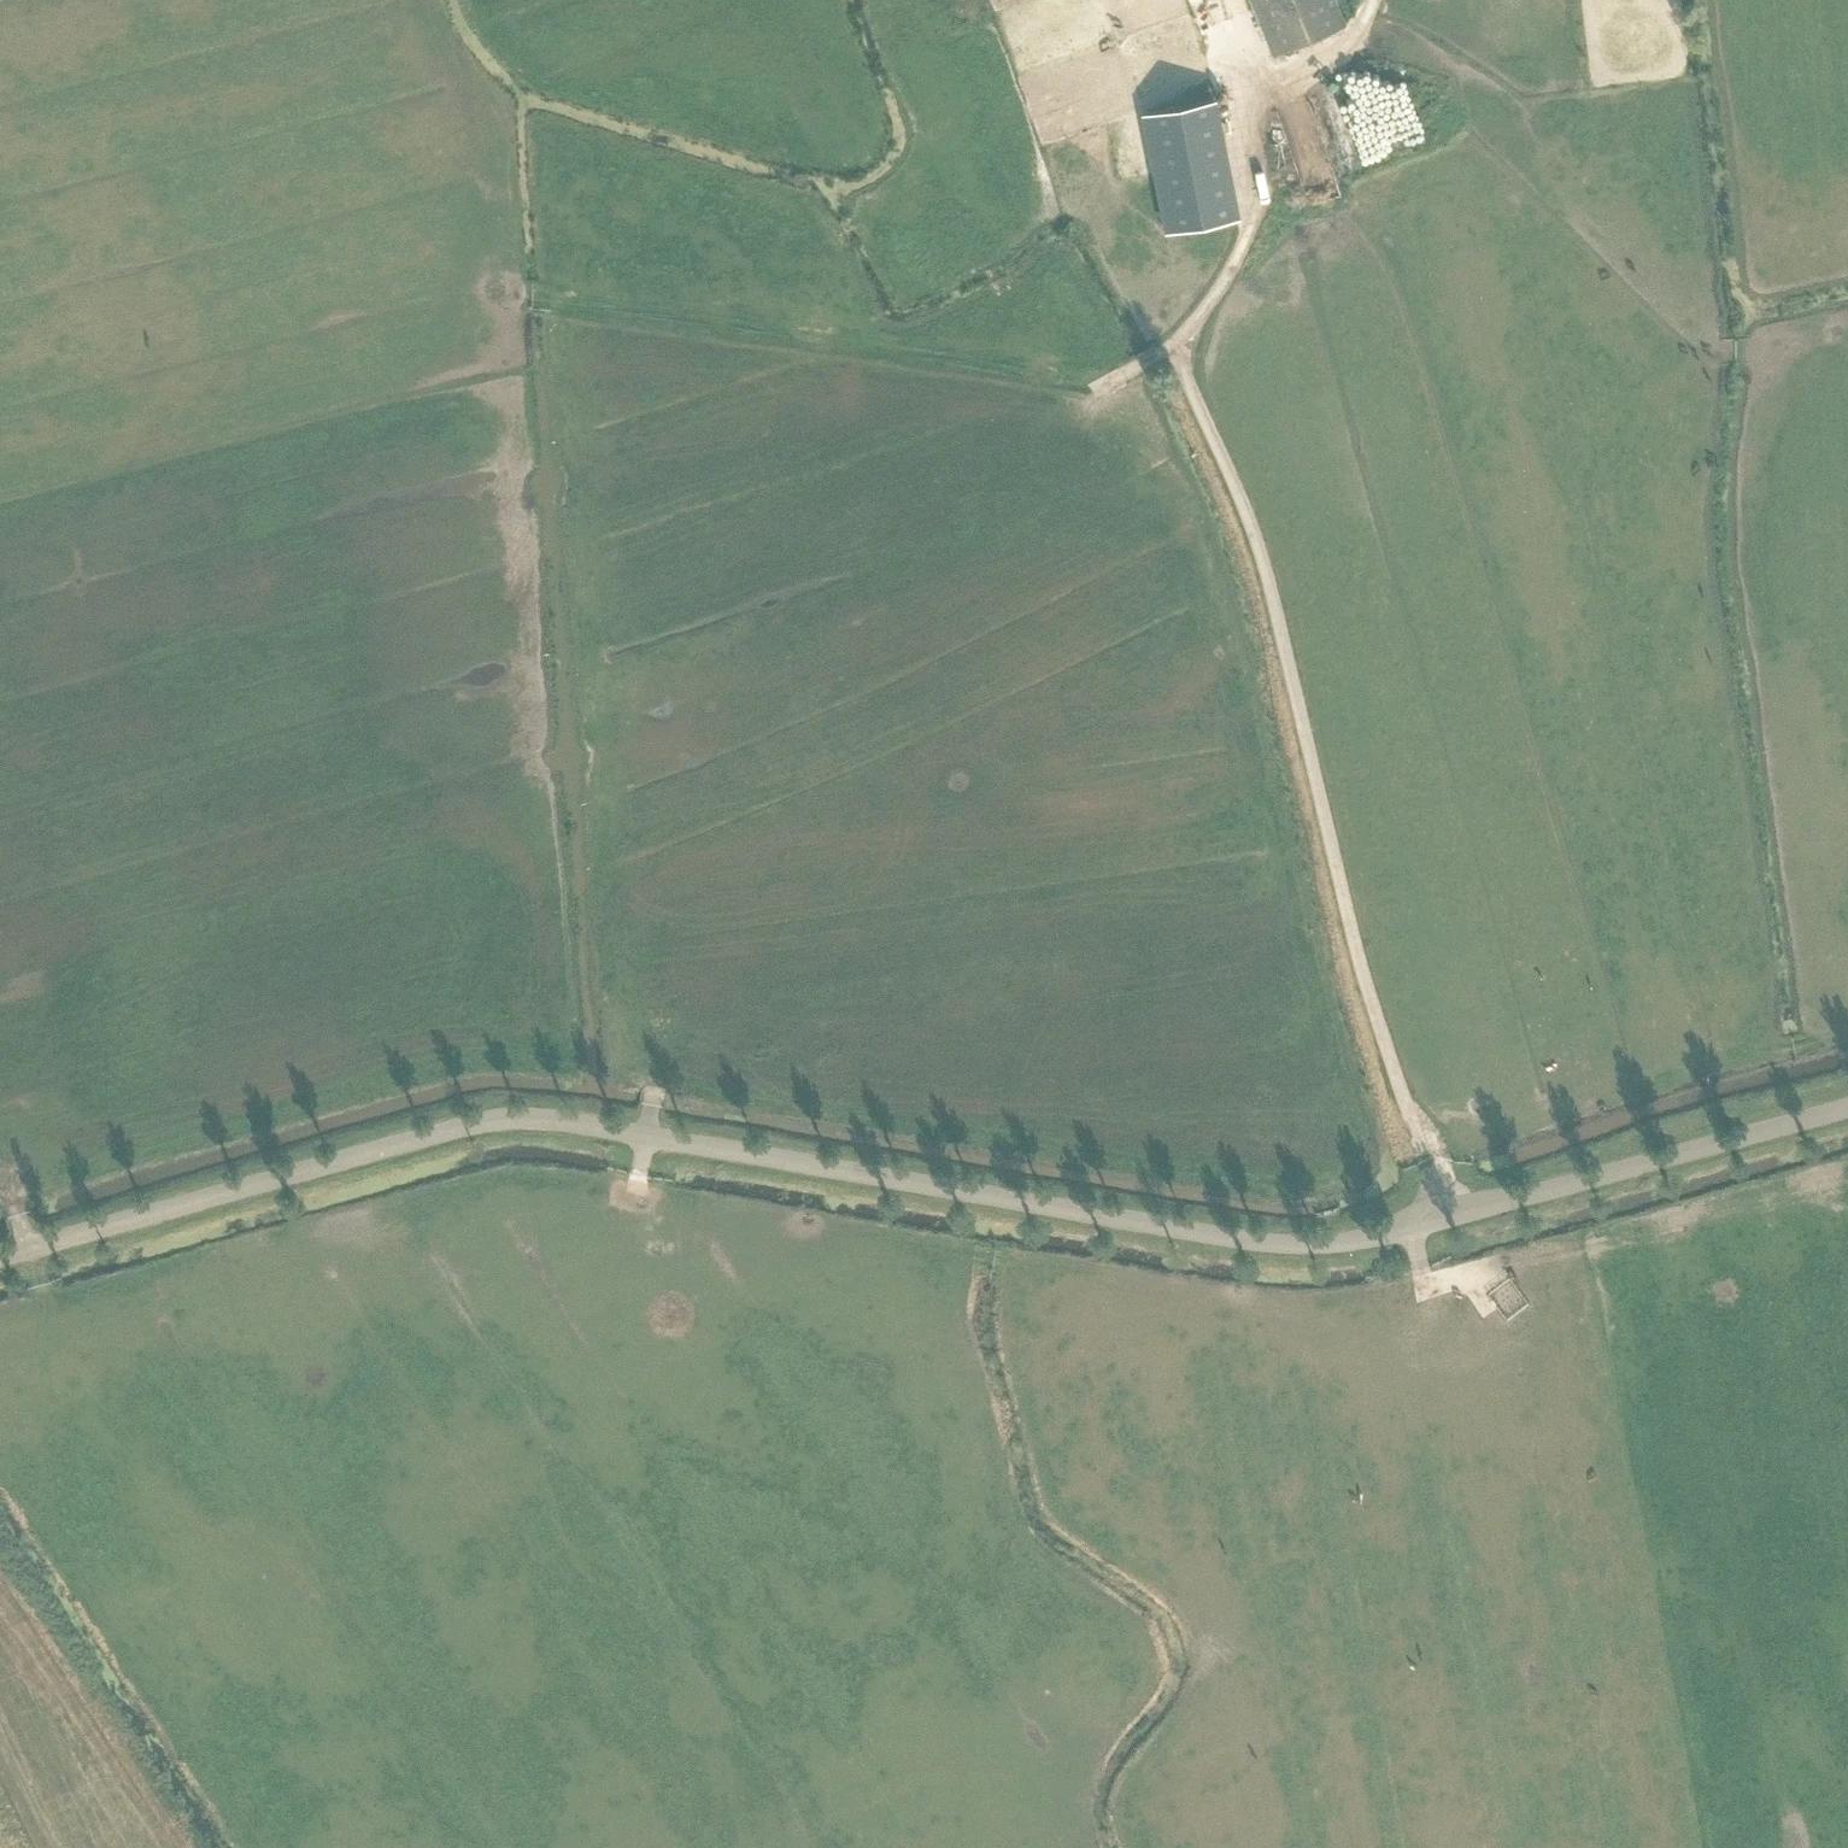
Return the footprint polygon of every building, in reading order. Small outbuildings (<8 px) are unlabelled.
[(1343,27),(1332,0),(1248,0),(1270,55),(1343,27)] [(1240,217),(1216,101),(1140,116),(1164,233),(1240,217)]
